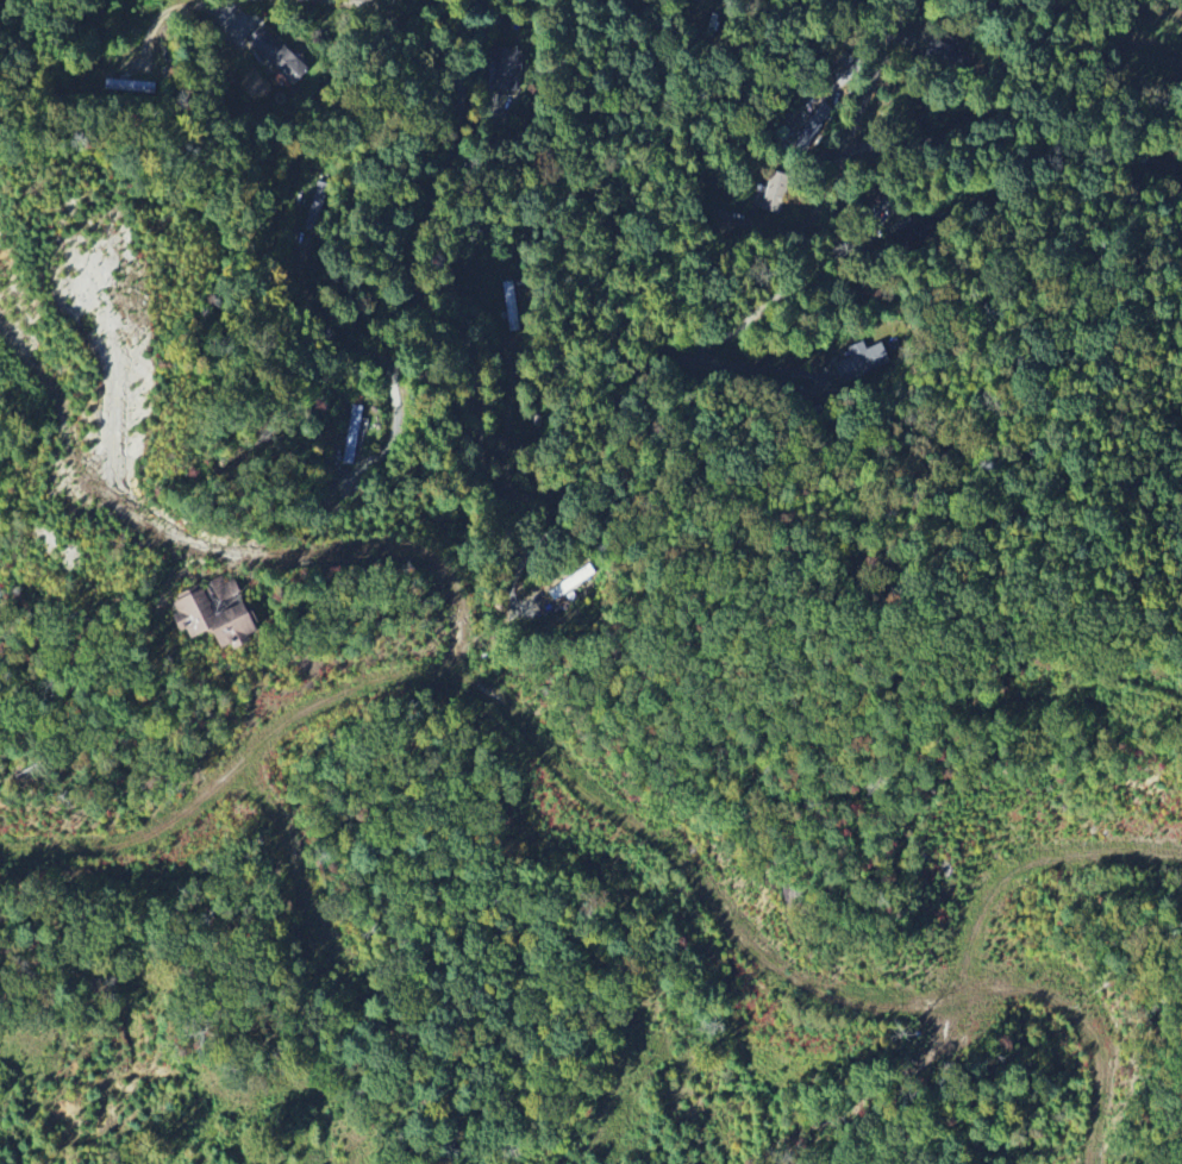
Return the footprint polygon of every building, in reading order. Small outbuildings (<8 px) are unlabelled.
[(310,71),(264,23),(247,40),(293,87),(310,71)] [(156,81),(104,80),(103,91),(156,93),(156,81)] [(890,362),(882,343),(834,363),(842,383),(890,362)] [(341,464),(357,464),(359,406),(343,405),(341,464)]
